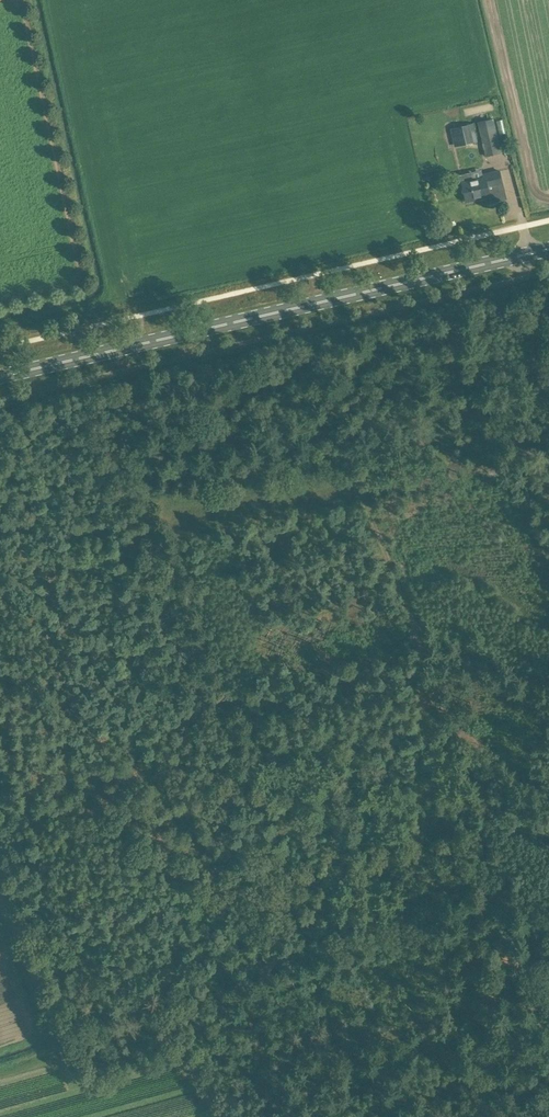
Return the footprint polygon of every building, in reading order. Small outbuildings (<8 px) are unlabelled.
[(478,122),(486,156),(501,152),(493,118),(478,122)] [(451,128),(456,146),(477,141),(473,123),(462,125),(461,121),(453,123),(454,127),(451,128)] [(462,182),(463,188),(466,198),(481,195),(481,197),(490,195),(488,186),(493,184),(494,188),(504,186),(500,170),(492,172),(493,175),(462,182)]
